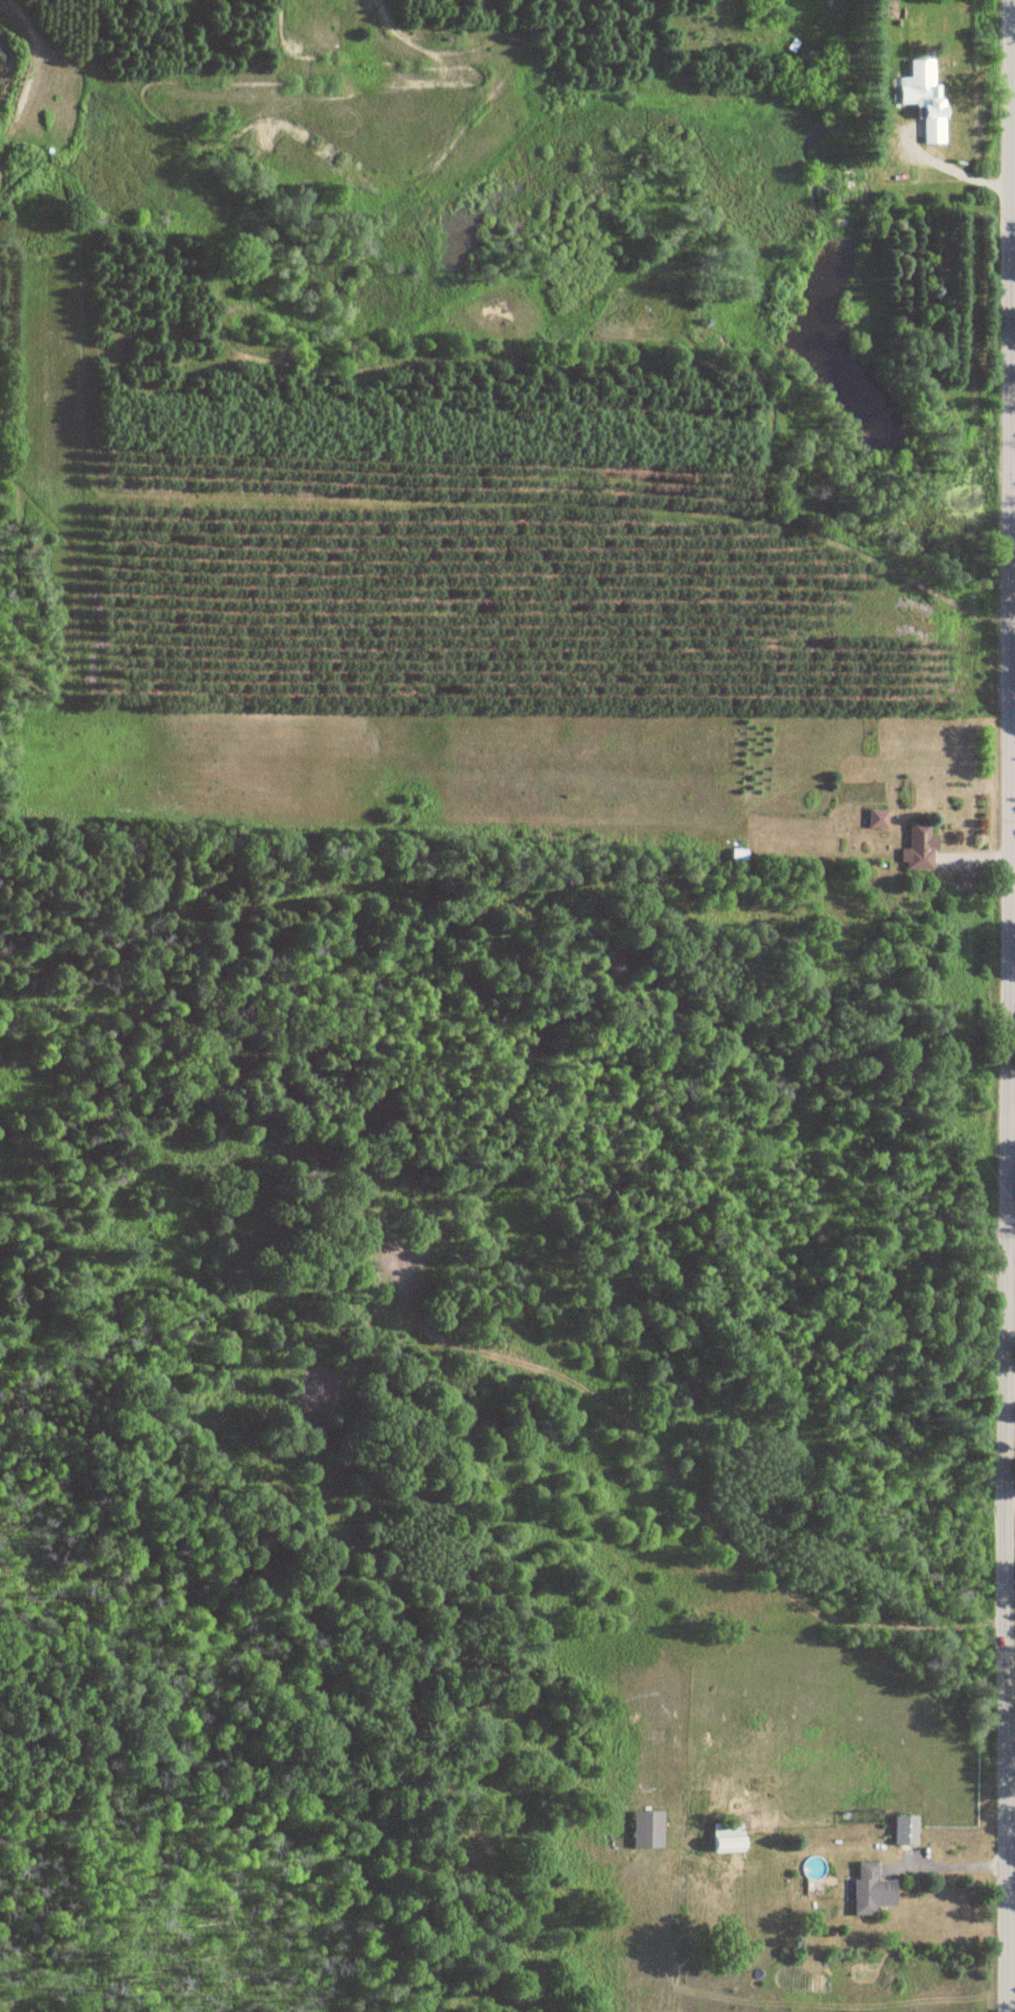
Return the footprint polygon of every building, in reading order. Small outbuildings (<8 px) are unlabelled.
[(939,145),(941,71),(902,70),(901,104),(914,104),(914,120),(920,120),(920,144),(939,145)] [(883,828),(883,811),(865,811),(865,828),(883,828)] [(898,850),(897,870),(930,870),(930,836),(926,836),(926,825),(905,825),(904,850),(898,850)] [(742,862),(742,850),(727,850),(727,862),(742,862)] [(658,1847),(658,1811),(628,1811),(628,1847),(658,1847)] [(912,1845),(912,1817),(890,1817),(890,1845),(912,1845)] [(705,1853),(738,1853),(738,1822),(705,1822),(705,1853)] [(891,1880),(873,1880),(873,1862),(850,1862),(850,1915),(872,1915),(872,1906),(891,1906),(891,1880)]
